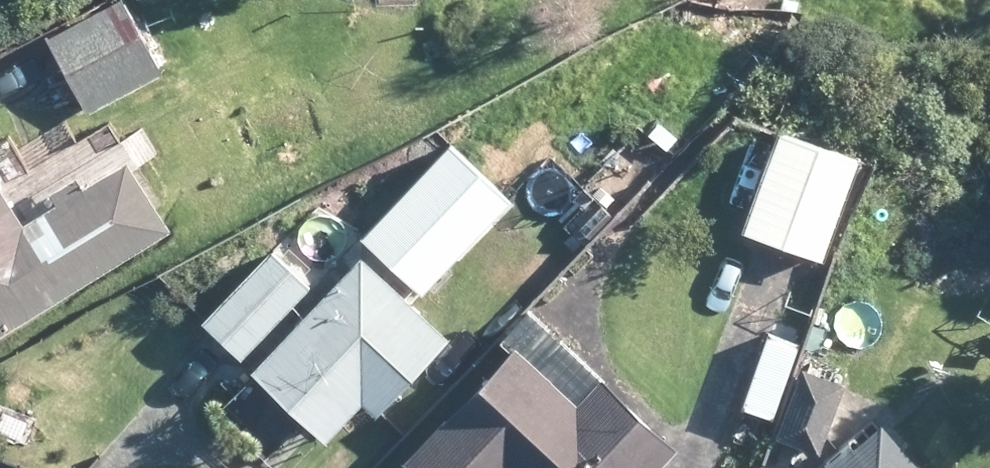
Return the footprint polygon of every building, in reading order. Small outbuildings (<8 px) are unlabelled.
[(77,118),(150,76),(108,2),(35,43),(77,118)] [(840,164),(763,144),(757,142),(731,239),(756,246),(809,260),(813,262),(840,164)] [(409,302),(494,208),(433,151),(346,244),(409,302)] [(0,225),(0,333),(157,235),(105,152),(11,211),(17,223),(4,232),(0,225)] [(229,366),(293,298),(251,260),(187,329),(200,339),(222,362),(229,366)] [(294,436),(301,443),(307,449),(348,408),(359,421),(430,346),(346,262),(234,377),(294,436)] [(814,287),(803,282),(792,279),(776,320),(797,329),(814,287)] [(663,448),(516,312),(484,347),(489,353),(422,425),(427,429),(390,467),(644,467),(663,448)] [(798,368),(832,380),(846,347),(812,333),(798,368)] [(835,389),(830,388),(788,372),(763,443),(780,449),(810,460),(835,389)] [(863,430),(818,467),(895,467),(863,430)]
